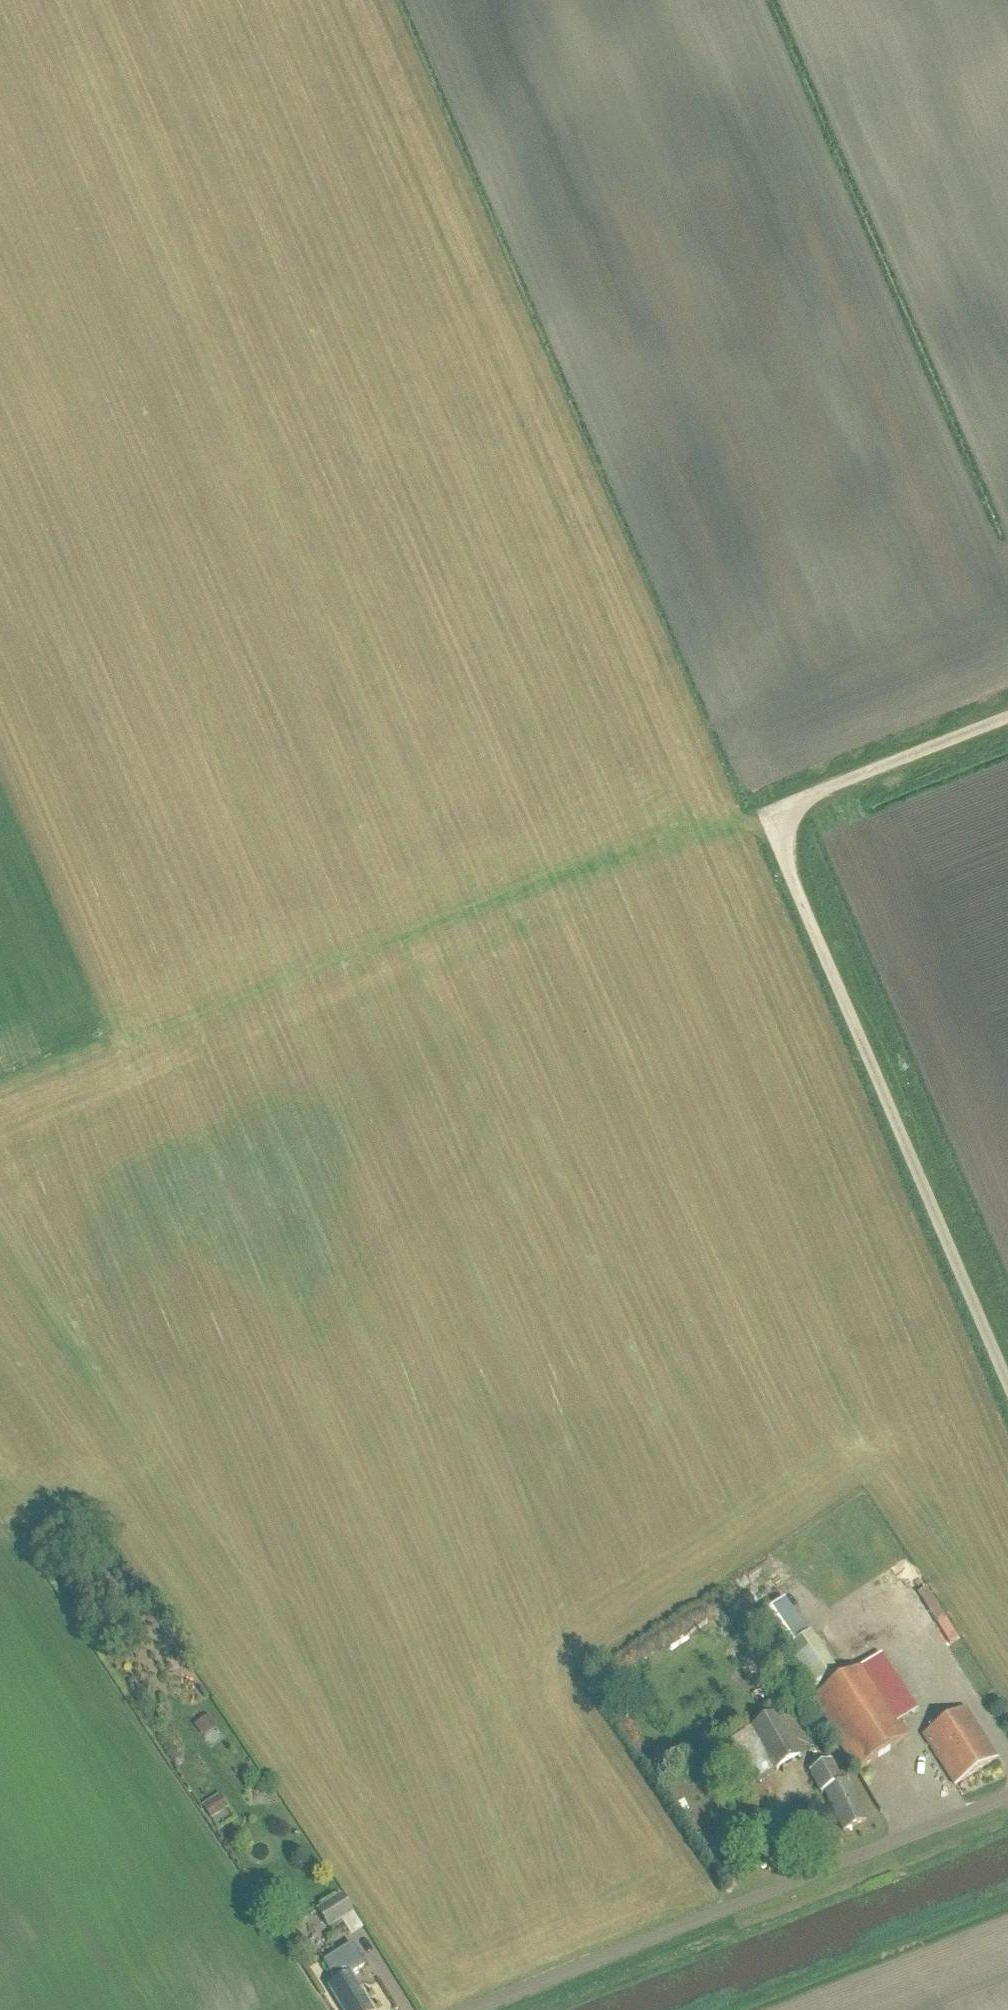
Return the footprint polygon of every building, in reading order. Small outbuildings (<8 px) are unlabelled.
[(940,1616),(927,1588),(918,1592),(930,1620),(940,1616)] [(779,1599),(754,1615),(776,1650),(801,1634),(779,1599)] [(803,1634),(778,1652),(807,1693),(832,1675),(803,1634)] [(909,1737),(864,1667),(810,1702),(856,1772),(909,1737)] [(775,1772),(813,1750),(788,1707),(750,1729),(775,1772)] [(964,1708),(922,1734),(953,1784),(995,1758),(964,1708)] [(209,1717),(194,1727),(203,1739),(217,1730),(209,1717)] [(841,1783),(832,1763),(809,1774),(820,1797),(825,1795),(842,1832),(866,1821),(847,1781),(841,1783)] [(220,1796),(202,1807),(211,1821),(229,1810),(220,1796)] [(328,1931),(353,1915),(341,1897),(316,1913),(328,1931)] [(354,1950),(339,1959),(335,1953),(321,1962),(334,1983),(327,1987),(341,2009),(371,2009),(349,1975),(364,1966),(354,1950)]
